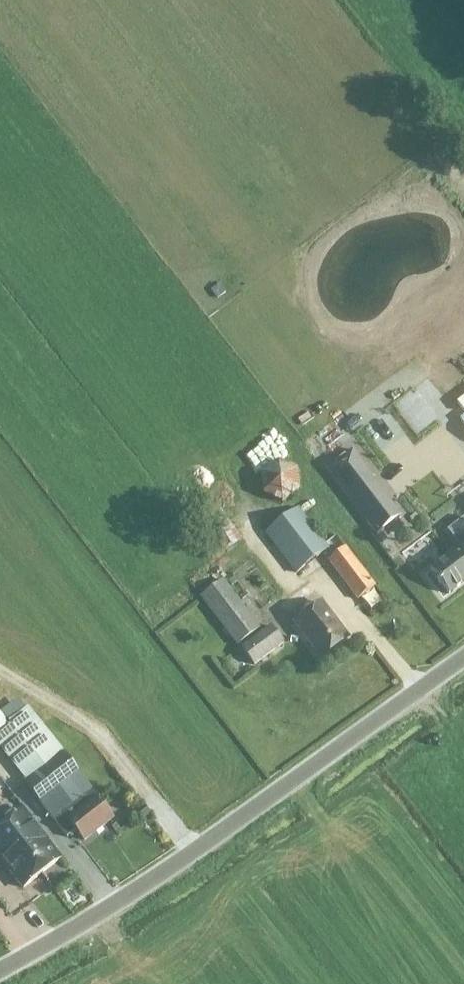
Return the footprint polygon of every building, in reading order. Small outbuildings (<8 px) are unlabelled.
[(372,479),(374,478),(353,451),(328,470),(378,535),(401,518),(372,479)] [(279,461),(261,474),(264,495),(283,504),(301,492),(298,470),(279,461)] [(266,535),(296,574),(329,548),(298,509),(266,535)] [(461,550),(451,557),(450,556),(431,570),(440,582),(439,583),(441,586),(442,585),(450,595),(463,584),(463,545),(460,549),(461,550)] [(328,561),(358,600),(376,586),(346,547),(328,561)] [(200,597),(238,647),(261,629),(224,580),(200,597)] [(322,659),(348,639),(321,604),(295,624),(322,659)] [(255,666),(285,644),(272,626),(258,636),(242,648),(255,666)] [(63,830),(71,824),(85,841),(113,819),(91,790),(42,726),(43,725),(28,707),(22,712),(16,703),(1,714),(0,713),(0,748),(63,830)] [(42,837),(43,836),(23,811),(4,826),(43,874),(61,860),(42,837)] [(5,866),(6,865),(24,889),(43,874),(4,826),(0,829),(0,860),(5,866)]
